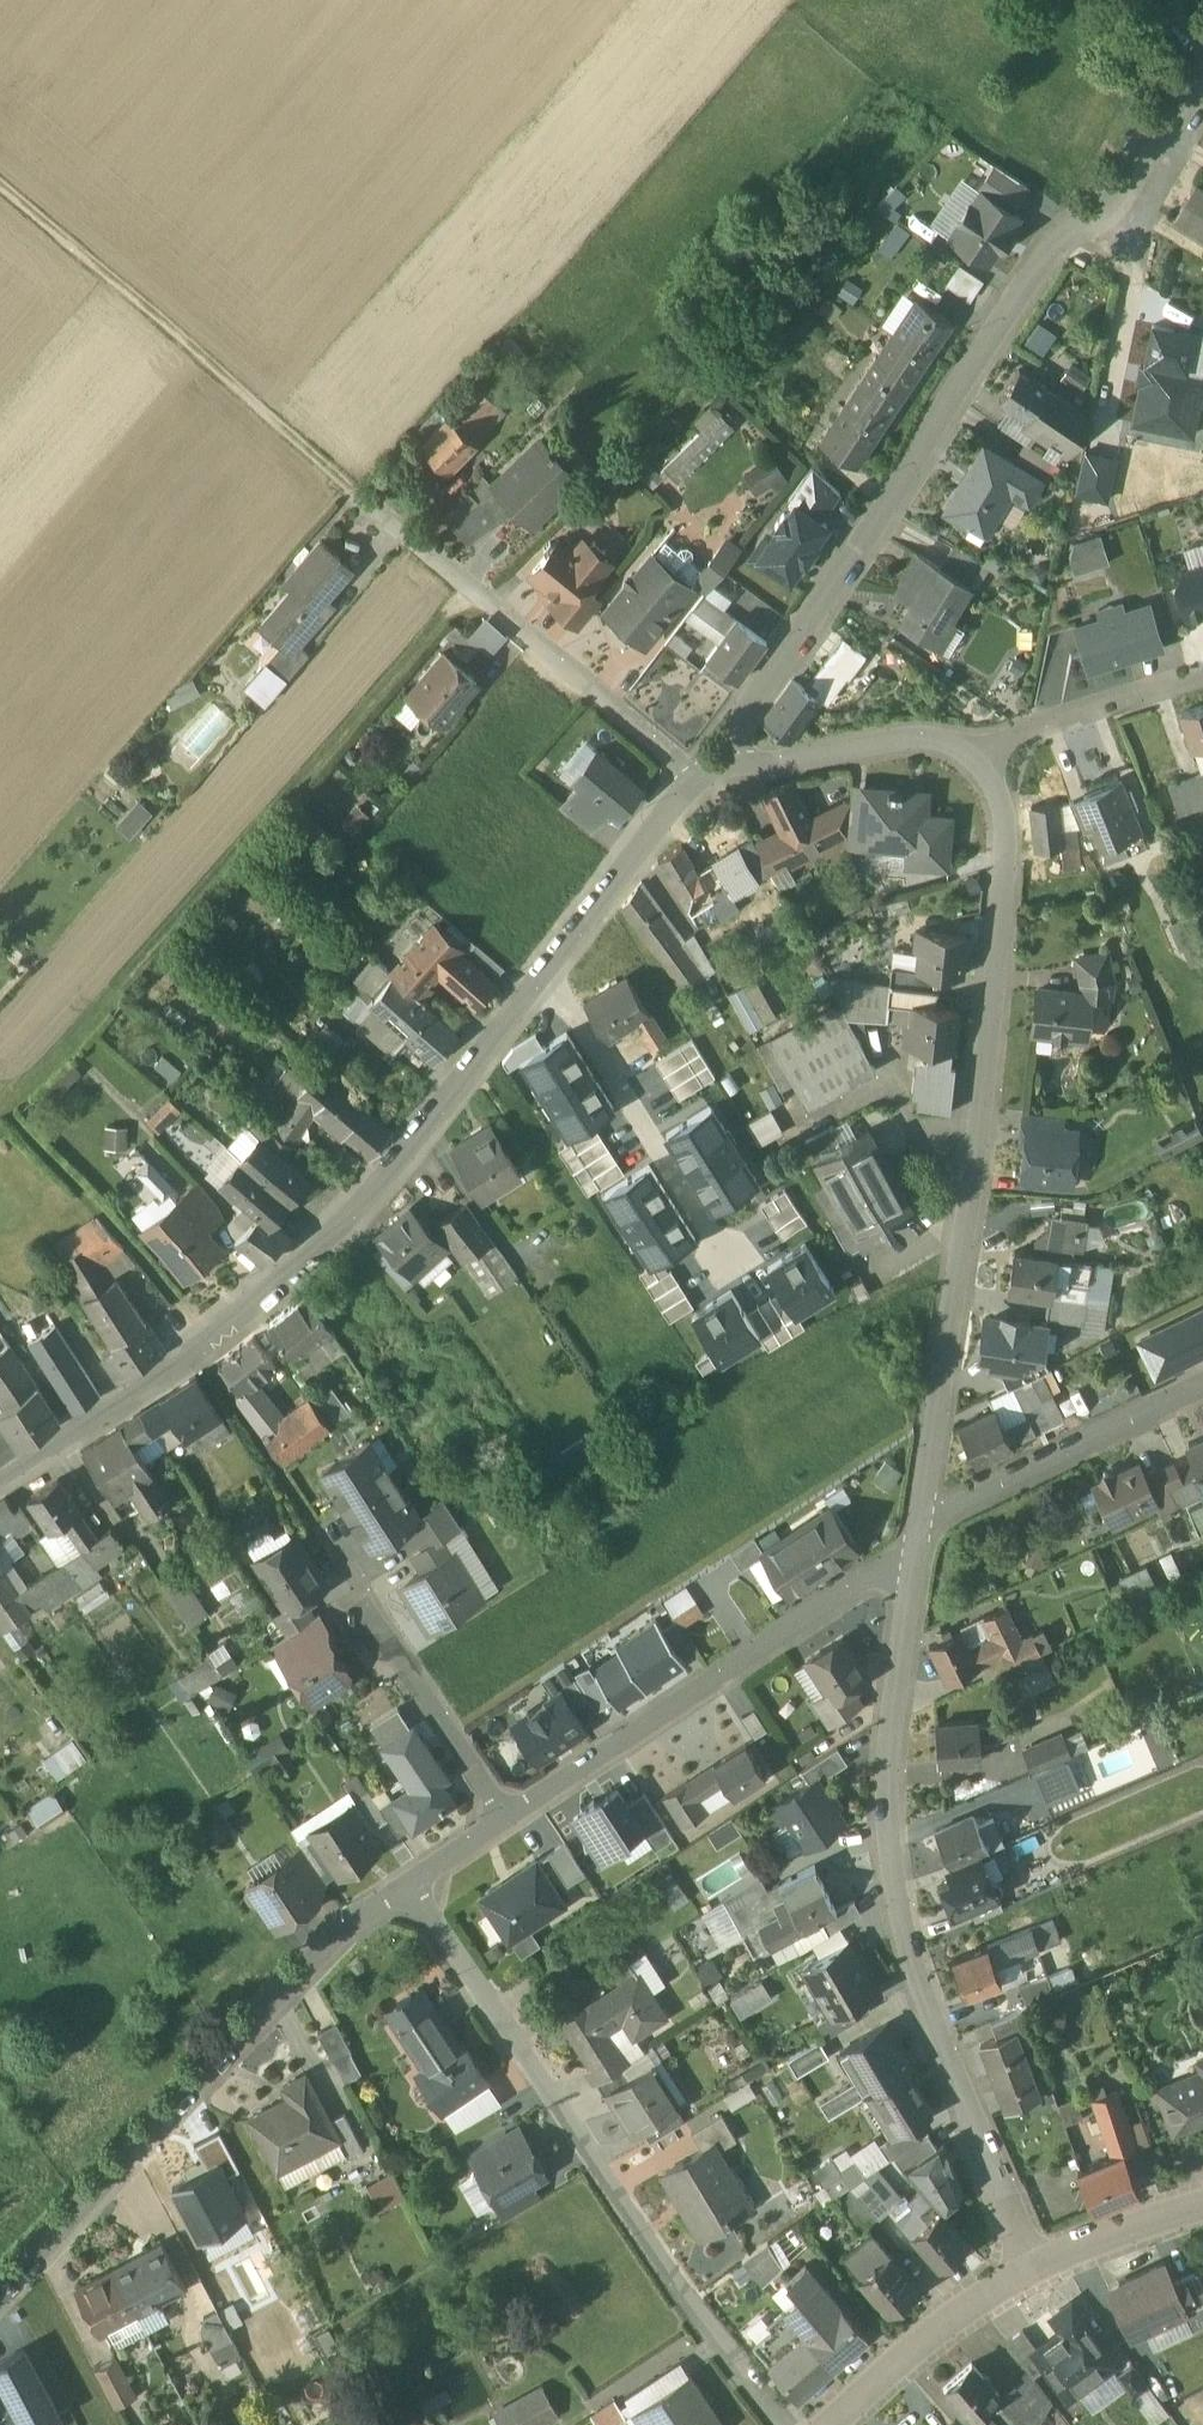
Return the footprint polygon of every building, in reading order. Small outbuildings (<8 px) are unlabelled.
[(981,189),(1011,208),(1027,184),(998,164),(981,189)] [(1196,183),(1174,217),(1202,235),(1202,187),(1196,183)] [(951,234),(988,259),(1019,214),(1011,208),(981,189),(951,234)] [(963,260),(950,279),(972,294),(985,275),(963,260)] [(952,319),(916,294),(892,330),(928,354),(952,319)] [(1193,331),(1154,323),(1146,359),(1185,368),(1193,331)] [(928,354),(892,330),(868,366),(904,390),(928,354)] [(1134,419),(1191,432),(1202,379),(1202,334),(1193,331),(1185,368),(1146,359),(1145,364),(1142,363),(1138,381),(1142,382),(1134,419)] [(904,390),(868,366),(844,402),(880,426),(904,390)] [(1052,389),(1020,367),(999,398),(1029,418),(1031,420),(1052,389)] [(518,380),(509,389),(516,397),(525,388),(518,380)] [(492,394),(480,382),(472,390),(484,402),(492,394)] [(1052,389),(1031,420),(1029,418),(1026,423),(1066,450),(1090,414),(1052,389)] [(450,411),(421,440),(447,466),(476,437),(462,423),(484,402),(472,390),(450,411)] [(702,424),(665,461),(678,475),(732,421),(730,419),(734,414),(727,407),(722,413),(712,402),(696,418),(702,424)] [(880,426),(844,402),(820,438),(856,462),(880,426)] [(540,435),(478,495),(494,511),(511,494),(532,516),(577,472),(540,435)] [(986,442),(946,507),(968,521),(973,513),(990,523),(1011,488),(1030,499),(1043,477),(986,442)] [(1076,489),(1106,495),(1115,454),(1085,447),(1076,489)] [(775,483),(786,476),(771,454),(753,466),(763,483),(772,477),(775,483)] [(645,471),(653,479),(661,472),(653,464),(645,471)] [(626,472),(614,465),(607,477),(619,484),(626,472)] [(794,503),(819,519),(839,488),(814,465),(790,500),(794,503)] [(478,495),(468,484),(442,510),(468,537),(494,511),(478,495)] [(794,503),(760,554),(792,576),(827,525),(819,519),(794,503)] [(1079,567),(1113,556),(1105,527),(1070,538),(1079,567)] [(321,533),(285,575),(292,581),(266,611),(295,636),(298,639),(325,607),(319,601),(351,564),(339,553),(341,551),(321,533)] [(577,547),(562,534),(559,537),(552,537),(548,543),(548,550),(533,569),(560,591),(587,587),(586,583),(592,582),(611,558),(607,555),(608,546),(598,538),(589,540),(585,537),(577,547)] [(627,581),(608,605),(647,637),(693,580),(691,579),(696,574),(703,565),(690,555),(693,552),(692,545),(688,542),(681,543),(679,546),(665,535),(635,572),(632,569),(625,579),(627,581)] [(696,574),(708,584),(737,548),(725,538),(703,565),(696,574)] [(1183,545),(1190,567),(1202,563),(1202,539),(1183,545)] [(984,562),(954,544),(953,545),(940,566),(971,584),(984,562)] [(940,566),(918,553),(903,577),(920,587),(899,621),(935,643),(971,584),(940,566)] [(1184,569),(1178,581),(1187,610),(1202,606),(1202,563),(1190,567),(1184,569)] [(587,587),(560,591),(554,598),(579,618),(600,593),(591,586),(587,587)] [(737,617),(703,590),(693,603),(727,630),(737,617)] [(1148,600),(1121,608),(1123,613),(1104,618),(1102,614),(1075,622),(1089,666),(1162,643),(1148,600)] [(496,644),(510,629),(489,610),(475,626),(496,644)] [(717,644),(682,617),(674,629),(708,655),(717,644)] [(717,644),(708,655),(738,678),(766,639),(737,617),(727,630),(717,644)] [(480,641),(454,619),(445,630),(471,652),(480,641)] [(824,658),(826,660),(839,670),(849,678),(868,653),(843,634),(824,658)] [(284,635),(266,655),(287,673),(308,648),(298,639),(295,636),(291,640),(284,635)] [(442,647),(409,686),(423,699),(424,703),(429,707),(433,707),(443,716),(477,677),(442,647)] [(266,655),(245,680),(265,698),(287,673),(266,655)] [(794,677),(763,717),(788,736),(839,670),(826,660),(806,686),(794,677)] [(1182,708),(1193,743),(1202,739),(1202,702),(1182,708)] [(641,783),(622,767),(597,747),(575,775),(579,779),(608,802),(619,811),(641,783)] [(1169,781),(1179,808),(1202,800),(1202,769),(1169,781)] [(1122,776),(1071,797),(1081,823),(1095,818),(1104,841),(1142,825),(1122,776)] [(809,816),(790,778),(765,791),(784,829),(784,830),(809,816)] [(561,802),(590,825),(608,802),(579,779),(561,802)] [(900,787),(888,786),(888,788),(866,786),(864,812),(862,837),(864,837),(893,839),(893,834),(908,836),(906,859),(947,862),(950,812),(919,810),(919,813),(906,812),(908,789),(899,789),(900,787)] [(138,791),(119,818),(135,829),(153,802),(138,791)] [(849,797),(809,816),(821,842),(820,843),(825,853),(845,843),(848,811),(849,797)] [(1058,800),(1032,803),(1036,848),(1061,845),(1063,845),(1059,801),(1058,800)] [(1071,800),(1059,801),(1063,845),(1061,845),(1063,864),(1079,863),(1075,825),(1080,824),(1071,800)] [(864,812),(848,811),(845,843),(863,844),(864,837),(862,837),(864,812)] [(784,829),(761,840),(773,864),(774,866),(786,860),(820,843),(821,842),(809,816),(784,830),(784,829)] [(752,839),(713,859),(727,883),(766,863),(752,839)] [(697,868),(683,842),(658,856),(688,905),(727,883),(713,859),(697,868)] [(786,860),(774,866),(773,864),(769,866),(779,885),(795,877),(786,860)] [(682,941),(637,883),(622,901),(663,956),(682,941)] [(727,883),(688,905),(700,926),(728,912),(739,906),(727,883)] [(739,906),(728,912),(736,926),(747,920),(739,906)] [(1189,960),(1202,955),(1202,935),(1192,907),(1172,914),(1189,960)] [(433,922),(391,969),(420,995),(430,985),(425,980),(438,965),(475,998),(493,979),(463,952),(455,945),(457,943),(456,942),(433,922)] [(967,930),(918,924),(915,944),(920,944),(918,964),(917,966),(940,969),(962,971),(967,930)] [(475,939),(466,931),(456,942),(457,943),(455,945),(463,952),(475,939)] [(682,941),(663,956),(687,988),(706,973),(682,941)] [(1106,955),(1083,959),(1080,989),(1090,990),(1090,992),(1110,994),(1113,974),(1106,955)] [(373,957),(338,1002),(354,1018),(373,994),(392,970),(373,957)] [(918,964),(892,961),(890,980),(938,985),(940,969),(917,966),(918,964)] [(392,970),(373,994),(409,1027),(427,1002),(392,970)] [(650,1008),(627,972),(585,998),(608,1034),(640,1014),(650,1008)] [(747,1024),(776,1011),(760,972),(730,985),(747,1024)] [(890,980),(827,973),(842,1001),(848,1013),(887,1015),(889,999),(913,1002),(914,1000),(936,1002),(938,985),(890,980)] [(1080,989),(1038,985),(1033,1027),(1052,1030),(1052,1032),(1055,1036),(1063,1037),(1067,1034),(1067,1031),(1085,1033),(1090,992),(1090,990),(1080,989)] [(936,1002),(914,1000),(913,1002),(911,1019),(905,1018),(902,1040),(910,1041),(953,1045),(957,1005),(936,1002)] [(842,1001),(772,1040),(793,1077),(807,1102),(876,1063),(848,1013),(842,1001)] [(409,1027),(405,1031),(436,1058),(458,1030),(427,1002),(409,1027)] [(665,1033),(650,1008),(640,1014),(645,1021),(644,1027),(653,1041),(665,1033)] [(543,1074),(552,1089),(590,1065),(567,1028),(524,1055),(538,1078),(543,1074)] [(657,1057),(664,1069),(701,1047),(693,1035),(657,1057)] [(793,1077),(772,1040),(760,1046),(781,1084),(793,1077)] [(953,1045),(910,1041),(907,1064),(915,1065),(912,1088),(919,1089),(917,1105),(950,1108),(955,1061),(951,1060),(953,1045)] [(664,1069),(671,1081),(708,1059),(701,1047),(664,1069)] [(671,1081),(679,1093),(715,1070),(708,1059),(671,1081)] [(316,1064),(272,1125),(292,1140),(315,1108),(313,1106),(335,1080),(316,1064)] [(613,1102),(590,1065),(552,1089),(561,1103),(555,1107),(569,1129),(613,1102)] [(392,1126),(347,1088),(346,1090),(335,1080),(313,1106),(315,1108),(369,1154),(392,1126)] [(178,1105),(169,1095),(149,1114),(158,1124),(178,1105)] [(666,1128),(690,1165),(728,1141),(719,1126),(725,1122),(711,1101),(666,1128)] [(770,1105),(747,1117),(759,1139),(783,1126),(770,1105)] [(1165,1148),(1202,1132),(1202,1119),(1200,1112),(1157,1130),(1165,1148)] [(826,1113),(808,1123),(812,1131),(831,1121),(826,1113)] [(272,1125),(259,1114),(249,1126),(258,1133),(259,1132),(284,1153),(293,1142),(292,1140),(272,1125)] [(812,1131),(805,1135),(815,1153),(843,1138),(834,1120),(831,1121),(812,1131)] [(127,1122),(106,1121),(105,1142),(126,1144),(127,1122)] [(492,1121),(452,1145),(481,1192),(482,1191),(478,1185),(517,1161),(492,1121)] [(603,1133),(595,1121),(558,1144),(565,1155),(603,1133)] [(909,1202),(867,1125),(843,1138),(815,1153),(828,1177),(850,1217),(863,1243),(892,1228),(886,1215),(909,1202)] [(1048,1129),(1027,1127),(1025,1142),(1030,1142),(1029,1152),(1023,1157),(1021,1167),(1026,1173),(1071,1178),(1078,1173),(1078,1166),(1073,1158),(1071,1158),(1074,1129),(1049,1126),(1048,1129)] [(284,1153),(259,1132),(258,1133),(240,1154),(287,1193),(305,1170),(284,1153)] [(610,1144),(603,1133),(565,1155),(572,1167),(610,1144)] [(728,1141),(690,1165),(713,1203),(757,1176),(743,1154),(738,1157),(728,1141)] [(617,1156),(610,1144),(572,1167),(579,1179),(617,1156)] [(287,1193),(240,1154),(222,1177),(247,1197),(268,1215),(287,1193)] [(163,1193),(175,1182),(149,1156),(138,1167),(163,1193)] [(624,1168),(617,1156),(579,1179),(587,1191),(624,1168)] [(625,1206),(634,1220),(672,1197),(649,1160),(606,1187),(620,1209),(625,1206)] [(850,1217),(828,1177),(812,1186),(834,1226),(850,1217)] [(221,1214),(194,1180),(177,1193),(205,1227),(221,1214)] [(785,1183),(760,1198),(783,1235),(808,1220),(785,1183)] [(205,1227),(177,1193),(176,1194),(181,1200),(147,1227),(175,1262),(185,1263),(196,1254),(209,1256),(221,1246),(205,1227)] [(268,1215),(247,1197),(234,1212),(247,1223),(236,1237),(264,1261),(288,1232),(268,1215)] [(696,1234),(672,1197),(634,1220),(643,1235),(637,1238),(652,1262),(696,1234)] [(467,1200),(438,1220),(462,1256),(491,1237),(491,1236),(467,1200)] [(447,1247),(410,1206),(378,1235),(385,1243),(406,1266),(415,1276),(447,1247)] [(97,1212),(52,1240),(85,1296),(113,1280),(101,1259),(123,1245),(97,1212)] [(1078,1219),(1057,1216),(1050,1221),(1048,1234),(1043,1234),(1037,1238),(1034,1253),(1056,1257),(1070,1259),(1072,1245),(1074,1245),(1075,1236),(1078,1235),(1079,1229),(1077,1228),(1078,1219)] [(863,1243),(850,1217),(834,1226),(846,1249),(850,1250),(863,1243)] [(516,1274),(491,1237),(463,1256),(487,1293),(516,1274)] [(406,1266),(385,1243),(374,1252),(395,1276),(406,1266)] [(805,1244),(768,1267),(781,1287),(796,1311),(818,1297),(815,1292),(830,1282),(805,1244)] [(1034,1253),(1014,1250),(1008,1290),(1050,1296),(1050,1295),(1051,1295),(1053,1277),(1056,1257),(1034,1253)] [(666,1256),(640,1272),(670,1320),(696,1305),(666,1256)] [(1070,1259),(1056,1257),(1053,1277),(1088,1283),(1091,1263),(1070,1259)] [(1088,1283),(1053,1277),(1051,1295),(1085,1300),(1088,1283)] [(85,1296),(85,1297),(113,1343),(145,1323),(115,1278),(113,1280),(85,1296)] [(862,1279),(851,1285),(859,1300),(870,1294),(862,1279)] [(746,1309),(770,1349),(806,1327),(796,1311),(781,1287),(746,1309)] [(694,1314),(718,1352),(734,1342),(738,1348),(759,1334),(731,1290),(694,1314)] [(305,1294),(267,1324),(294,1358),(320,1338),(332,1328),(305,1294)] [(1085,1300),(1051,1295),(1050,1295),(1050,1296),(1050,1297),(1047,1318),(1081,1323),(1085,1300)] [(1202,1352),(1202,1303),(1138,1335),(1157,1374),(1202,1352)] [(1027,1320),(1005,1317),(1005,1320),(992,1318),(990,1333),(984,1332),(981,1355),(993,1357),(992,1365),(1003,1367),(1011,1368),(1024,1359),(1026,1363),(1040,1353),(1043,1351),(1047,1326),(1027,1323),(1027,1320)] [(145,1323),(113,1343),(117,1349),(113,1352),(104,1358),(119,1380),(163,1351),(145,1323)] [(56,1328),(29,1342),(73,1411),(98,1394),(56,1328)] [(354,1361),(332,1328),(320,1338),(330,1354),(327,1356),(337,1372),(354,1361)] [(5,1406),(36,1385),(0,1331),(0,1399),(5,1406)] [(253,1336),(218,1365),(240,1391),(241,1392),(255,1381),(276,1364),(253,1336)] [(109,1347),(101,1352),(104,1358),(113,1352),(109,1347)] [(1024,1359),(1011,1368),(1003,1367),(1002,1375),(1008,1388),(1014,1385),(1030,1377),(1049,1368),(1040,1353),(1026,1363),(1024,1359)] [(354,1361),(337,1372),(345,1384),(361,1373),(354,1361)] [(196,1375),(141,1411),(152,1427),(173,1414),(186,1434),(186,1433),(219,1412),(220,1412),(196,1375)] [(1030,1377),(1014,1385),(1025,1409),(1037,1403),(1042,1400),(1030,1377)] [(282,1417),(255,1381),(241,1392),(240,1391),(236,1394),(263,1431),(282,1417)] [(0,1410),(0,1417),(3,1422),(20,1447),(59,1420),(36,1385),(5,1406),(0,1410)] [(1042,1400),(1037,1403),(1049,1426),(1064,1418),(1052,1395),(1042,1400)] [(282,1417),(263,1431),(284,1460),(331,1426),(309,1397),(282,1417)] [(1037,1403),(1025,1409),(1028,1415),(1037,1432),(1049,1426),(1037,1403)] [(993,1409),(959,1426),(977,1462),(1011,1445),(1003,1428),(993,1409)] [(141,1411),(84,1448),(114,1494),(130,1484),(149,1513),(168,1501),(160,1484),(132,1441),(152,1427),(141,1411)] [(219,1412),(186,1433),(197,1450),(230,1429),(219,1412)] [(1028,1415),(1003,1428),(1011,1445),(1037,1432),(1028,1415)] [(20,1447),(3,1422),(0,1424),(0,1460),(20,1447)] [(1187,1443),(1196,1465),(1193,1466),(1200,1485),(1202,1484),(1202,1436),(1187,1443)] [(369,1440),(321,1471),(371,1549),(409,1525),(420,1518),(419,1517),(369,1440)] [(1139,1463),(1115,1475),(1104,1471),(1100,1482),(1094,1485),(1104,1505),(1101,1517),(1111,1520),(1112,1522),(1155,1501),(1157,1500),(1146,1478),(1139,1463)] [(1175,1464),(1161,1470),(1178,1505),(1191,1498),(1175,1464)] [(1178,1505),(1161,1470),(1146,1478),(1157,1500),(1155,1501),(1161,1513),(1178,1505)] [(97,1536),(79,1510),(80,1509),(58,1477),(28,1498),(50,1530),(63,1521),(81,1546),(97,1536)] [(1191,1499),(1202,1526),(1202,1494),(1191,1499)] [(18,1506),(15,1509),(6,1497),(0,1501),(0,1519),(14,1537),(31,1524),(18,1506)] [(461,1526),(444,1501),(419,1517),(420,1518),(409,1525),(424,1549),(445,1536),(461,1526)] [(763,1552),(762,1552),(764,1554),(787,1590),(789,1592),(851,1551),(836,1528),(835,1529),(823,1512),(763,1552)] [(97,1536),(81,1546),(82,1548),(94,1564),(122,1545),(110,1527),(97,1536)] [(294,1534),(255,1559),(286,1607),(288,1609),(302,1600),(326,1584),(294,1534)] [(424,1549),(412,1555),(422,1572),(454,1552),(445,1536),(424,1549)] [(753,1537),(729,1553),(740,1570),(749,1564),(764,1554),(762,1552),(763,1552),(753,1537)] [(94,1564),(82,1548),(64,1560),(82,1585),(100,1573),(94,1564)] [(422,1572),(400,1586),(428,1630),(482,1596),(454,1552),(422,1572)] [(764,1554),(749,1564),(773,1599),(787,1590),(764,1554)] [(82,1585),(64,1560),(0,1605),(0,1625),(1,1627),(42,1601),(46,1609),(82,1585)] [(206,1610),(175,1565),(158,1577),(188,1622),(206,1610)] [(0,1567),(0,1605),(18,1592),(1,1566),(0,1567)] [(100,1578),(77,1594),(88,1609),(111,1593),(100,1578)] [(302,1600),(288,1609),(286,1607),(274,1614),(287,1634),(313,1616),(302,1600)] [(695,1603),(672,1618),(680,1630),(703,1615),(695,1603)] [(1020,1639),(1005,1607),(983,1618),(991,1635),(1000,1653),(1007,1668),(1041,1652),(1032,1634),(1020,1639)] [(287,1634),(277,1641),(288,1658),(324,1634),(313,1616),(287,1634)] [(619,1707),(641,1693),(685,1664),(656,1620),(616,1646),(619,1651),(615,1654),(593,1668),(612,1698),(619,1707)] [(17,1623),(6,1629),(16,1649),(28,1643),(17,1623)] [(991,1635),(969,1646),(961,1629),(952,1633),(949,1627),(942,1630),(945,1636),(929,1644),(946,1678),(1000,1653),(991,1635)] [(324,1634),(288,1658),(277,1641),(272,1644),(308,1699),(343,1677),(346,1667),(341,1659),(334,1658),(330,1652),(334,1649),(324,1634)] [(841,1637),(807,1660),(829,1692),(832,1698),(850,1686),(866,1675),(841,1637)] [(180,1696),(240,1664),(229,1644),(169,1676),(180,1696)] [(1053,1681),(1041,1652),(1007,1668),(1021,1696),(1053,1681)] [(564,1663),(540,1678),(553,1697),(560,1692),(572,1709),(588,1698),(573,1676),(564,1663)] [(595,1709),(612,1698),(593,1668),(590,1665),(573,1676),(588,1698),(595,1709)] [(850,1686),(832,1698),(829,1692),(816,1701),(829,1722),(860,1702),(850,1686)] [(553,1697),(515,1722),(519,1729),(517,1731),(515,1739),(524,1751),(531,1753),(534,1751),(538,1758),(584,1728),(572,1709),(560,1692),(553,1697)] [(397,1708),(371,1725),(385,1745),(411,1728),(397,1708)] [(996,1720),(934,1725),(937,1762),(981,1759),(979,1740),(998,1738),(996,1720)] [(441,1768),(413,1727),(411,1728),(385,1745),(383,1747),(413,1792),(396,1804),(394,1805),(408,1826),(411,1830),(454,1802),(434,1773),(441,1768)] [(1063,1735),(1024,1752),(1032,1772),(1071,1755),(1063,1735)] [(74,1736),(45,1754),(58,1775),(87,1757),(74,1736)] [(745,1743),(714,1764),(724,1780),(734,1794),(765,1774),(745,1743)] [(837,1747),(801,1770),(809,1782),(816,1777),(819,1781),(847,1762),(837,1747)] [(714,1764),(687,1781),(698,1798),(724,1780),(714,1764)] [(1035,1777),(1046,1802),(1076,1789),(1065,1764),(1035,1777)] [(809,1782),(772,1806),(783,1823),(789,1818),(806,1844),(844,1819),(819,1781),(816,1777),(809,1782)] [(698,1798),(687,1781),(664,1796),(684,1826),(707,1811),(698,1798)] [(57,1789),(31,1803),(38,1818),(64,1804),(57,1789)] [(368,1789),(354,1798),(373,1826),(387,1816),(380,1806),(368,1789)] [(596,1803),(593,1799),(582,1807),(582,1805),(580,1805),(581,1822),(582,1833),(584,1841),(586,1848),(588,1848),(587,1846),(594,1844),(601,1856),(642,1829),(643,1828),(627,1804),(617,1789),(596,1803)] [(673,1837),(644,1793),(627,1804),(643,1828),(642,1829),(655,1849),(673,1837)] [(396,1804),(392,1798),(380,1806),(387,1816),(398,1833),(408,1826),(394,1805),(396,1804)] [(348,1802),(309,1828),(339,1872),(377,1847),(348,1802)] [(974,1814),(936,1831),(951,1864),(979,1852),(988,1848),(978,1823),(974,1814)] [(1002,1841),(992,1817),(978,1823),(988,1848),(1002,1841)] [(565,1842),(548,1854),(567,1884),(585,1872),(565,1842)] [(304,1846),(285,1858),(307,1892),(308,1891),(326,1879),(304,1846)] [(979,1852),(951,1864),(956,1875),(942,1881),(955,1913),(969,1907),(997,1895),(1000,1891),(1003,1886),(1000,1879),(995,1876),(989,1877),(979,1852)] [(285,1858),(268,1870),(271,1875),(265,1879),(255,1879),(248,1883),(247,1892),(251,1898),(260,1901),(276,1925),(314,1900),(308,1891),(307,1892),(285,1858)] [(524,1871),(512,1879),(513,1880),(503,1887),(500,1882),(480,1896),(509,1940),(530,1926),(565,1903),(536,1859),(522,1868),(524,1871)] [(814,1864),(780,1882),(786,1896),(792,1907),(803,1927),(820,1918),(836,1910),(836,1909),(820,1878),(821,1878),(814,1864)] [(664,1885),(677,1903),(690,1894),(676,1876),(664,1885)] [(768,1888),(729,1910),(741,1932),(742,1932),(758,1924),(777,1914),(772,1903),(786,1896),(780,1882),(768,1888)] [(997,1895),(969,1907),(974,1920),(1004,1908),(998,1895),(997,1895)] [(786,1896),(772,1903),(777,1914),(792,1907),(786,1896)] [(854,1899),(836,1909),(836,1910),(820,1918),(829,1933),(861,1912),(854,1899)] [(777,1914),(758,1924),(769,1945),(803,1927),(792,1907),(777,1914)] [(1053,1919),(1040,1924),(1043,1933),(1057,1928),(1053,1919)] [(758,1924),(742,1932),(741,1932),(753,1954),(769,1945),(758,1924)] [(530,1926),(511,1939),(522,1954),(541,1942),(530,1926)] [(1030,1928),(950,1959),(964,1995),(1001,1980),(995,1966),(1038,1949),(1030,1928)] [(849,1940),(803,1967),(817,1989),(822,1986),(837,2011),(838,2013),(863,1998),(878,1989),(877,1987),(874,1988),(848,1944),(850,1942),(849,1940)] [(642,1952),(614,1970),(623,1985),(638,1975),(639,1976),(652,1968),(642,1952)] [(623,1985),(598,2001),(597,1998),(564,2019),(593,2065),(594,2066),(616,2051),(602,2030),(623,2016),(634,2033),(663,2014),(639,1976),(638,1975),(623,1985)] [(487,2080),(463,2044),(459,2046),(445,2025),(439,2030),(425,2008),(422,2010),(411,1994),(397,2004),(407,2020),(398,2026),(426,2068),(418,2073),(443,2109),(487,2080)] [(837,2011),(819,2021),(827,2035),(870,2009),(863,1998),(838,2013),(837,2011)] [(1022,2008),(991,2021),(997,2037),(1015,2030),(1015,2032),(1029,2027),(1022,2008)] [(337,2022),(318,2031),(334,2060),(352,2050),(337,2022)] [(887,2023),(840,2051),(857,2079),(866,2094),(872,2091),(906,2070),(913,2066),(887,2023)] [(1015,2032),(1015,2030),(997,2037),(981,2043),(1006,2109),(1019,2103),(1020,2106),(1023,2105),(1022,2102),(1039,2096),(1015,2032)] [(819,2039),(788,2058),(797,2074),(829,2055),(819,2039)] [(616,2051),(594,2066),(593,2065),(588,2068),(595,2080),(623,2062),(616,2051)] [(1197,2060),(1201,2071),(1156,2088),(1162,2106),(1180,2099),(1189,2126),(1202,2121),(1202,2058),(1197,2060)] [(622,2065),(596,2082),(605,2095),(610,2092),(609,2091),(630,2077),(622,2065)] [(630,2077),(609,2091),(610,2092),(635,2131),(642,2127),(675,2106),(650,2065),(630,2077)] [(906,2070),(872,2091),(898,2132),(899,2134),(912,2126),(932,2113),(906,2070)] [(278,2109),(275,2104),(250,2116),(279,2172),(340,2140),(329,2119),(305,2074),(281,2086),(290,2103),(278,2109)] [(857,2079),(820,2101),(829,2116),(866,2094),(857,2079)] [(749,2082),(724,2097),(732,2109),(756,2095),(749,2082)] [(1103,2085),(1090,2091),(1093,2099),(1107,2093),(1103,2085)] [(1107,2093),(1093,2099),(1112,2156),(1123,2151),(1137,2146),(1117,2089),(1107,2093)] [(1180,2099),(1162,2106),(1172,2132),(1189,2126),(1180,2099)] [(675,2106),(642,2127),(650,2141),(685,2120),(675,2106)] [(344,2112),(329,2119),(340,2140),(348,2156),(363,2148),(344,2112)] [(724,2114),(694,2132),(705,2149),(715,2143),(719,2151),(739,2139),(724,2114)] [(912,2126),(899,2134),(898,2132),(880,2143),(890,2159),(893,2157),(920,2139),(912,2126)] [(507,2130),(469,2152),(479,2169),(517,2147),(507,2130)] [(225,2176),(240,2169),(220,2131),(194,2144),(207,2168),(218,2163),(225,2176)] [(920,2139),(893,2157),(902,2170),(903,2169),(936,2147),(928,2134),(920,2139)] [(517,2147),(479,2169),(497,2200),(531,2180),(545,2171),(528,2141),(517,2147)] [(705,2149),(666,2172),(703,2234),(732,2217),(727,2209),(740,2200),(730,2183),(736,2180),(719,2151),(715,2143),(705,2149)] [(936,2147),(903,2169),(921,2187),(922,2186),(941,2208),(961,2191),(943,2143),(936,2147)] [(1112,2156),(1081,2169),(1084,2175),(1080,2177),(1094,2209),(1138,2190),(1123,2151),(1112,2156)] [(225,2176),(218,2163),(207,2168),(172,2186),(198,2236),(244,2212),(225,2176)] [(392,2172),(366,2186),(380,2210),(405,2197),(392,2172)] [(531,2180),(497,2200),(507,2217),(541,2197),(531,2180)] [(890,2206),(872,2184),(858,2195),(877,2217),(890,2206)] [(941,2208),(922,2186),(921,2187),(907,2198),(926,2220),(911,2234),(940,2268),(970,2242),(941,2208)] [(844,2207),(842,2209),(847,2215),(861,2231),(877,2217),(858,2195),(844,2207)] [(161,2241),(114,2266),(138,2312),(185,2286),(161,2241)] [(783,2265),(768,2241),(743,2259),(763,2282),(783,2265)] [(891,2252),(861,2277),(889,2311),(920,2285),(891,2252)] [(805,2262),(787,2277),(801,2293),(784,2307),(832,2363),(866,2332),(805,2262)] [(1163,2262),(1119,2282),(1122,2289),(1111,2294),(1130,2335),(1184,2310),(1185,2309),(1173,2282),(1163,2262)] [(114,2269),(77,2288),(85,2303),(82,2309),(85,2315),(93,2317),(101,2332),(107,2329),(138,2313),(114,2269)] [(1173,2282),(1185,2309),(1184,2310),(1192,2328),(1202,2323),(1202,2319),(1202,2316),(1202,2315),(1202,2284),(1197,2271),(1173,2282)] [(1071,2302),(1053,2316),(1063,2330),(1038,2348),(1034,2350),(1045,2366),(1062,2389),(1074,2381),(1079,2388),(1114,2362),(1071,2302)] [(784,2307),(767,2322),(772,2327),(754,2342),(798,2392),(832,2363),(784,2307)] [(217,2308),(196,2320),(210,2347),(211,2347),(231,2336),(217,2308)] [(138,2313),(107,2329),(114,2343),(115,2342),(120,2344),(147,2330),(138,2313)] [(1023,2328),(1007,2340),(1033,2374),(1045,2366),(1034,2350),(1038,2348),(1023,2328)] [(231,2336),(211,2347),(220,2364),(240,2353),(231,2336)] [(23,2348),(0,2361),(0,2375),(16,2406),(26,2424),(37,2424),(58,2414),(23,2348)] [(135,2396),(115,2357),(95,2367),(115,2406),(135,2396)] [(971,2362),(944,2387),(970,2416),(971,2417),(983,2406),(998,2392),(971,2362)] [(633,2409),(643,2424),(722,2424),(688,2373),(661,2391),(633,2409)] [(1031,2375),(1014,2388),(1032,2414),(1033,2413),(1051,2401),(1031,2375)] [(653,2378),(625,2397),(633,2409),(661,2391),(653,2378)] [(1152,2383),(1137,2394),(1156,2419),(1171,2408),(1152,2383)] [(1014,2388),(1003,2398),(998,2392),(983,2406),(1000,2424),(1037,2424),(1033,2420),(1036,2417),(1033,2413),(1032,2414),(1014,2388)] [(510,2405),(521,2424),(534,2424),(554,2414),(541,2389),(510,2405)] [(629,2416),(617,2396),(592,2411),(601,2424),(614,2424),(629,2416)] [(495,2413),(502,2424),(521,2424),(510,2405),(495,2413)] [(16,2406),(4,2413),(5,2414),(11,2424),(26,2424),(16,2406)] [(983,2406),(971,2417),(970,2416),(977,2424),(1000,2424),(983,2406)] [(0,2419),(0,2424),(11,2424),(5,2414),(0,2419)]
